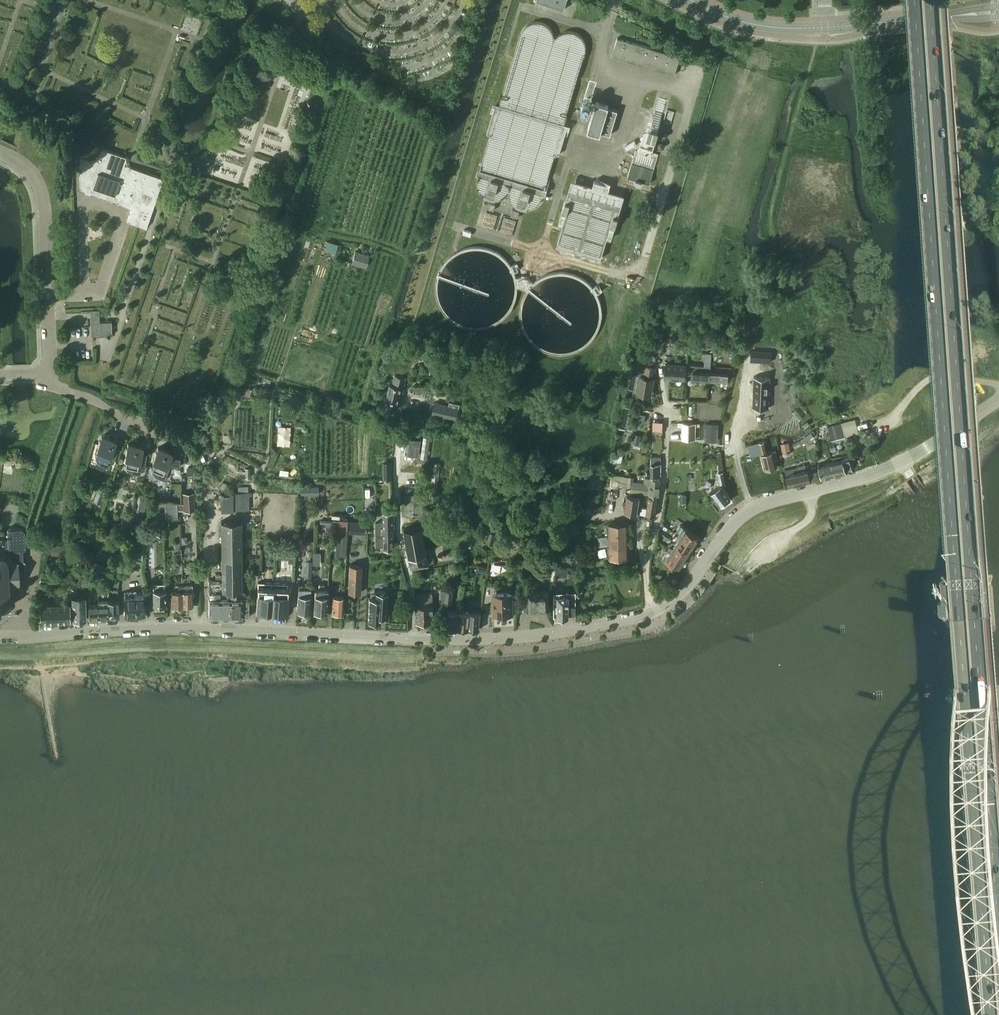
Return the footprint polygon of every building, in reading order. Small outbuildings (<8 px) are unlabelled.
[(564,9),(567,0),(536,0),(536,1),(564,9)] [(611,56),(674,75),(680,56),(617,38),(611,56)] [(642,181),(649,183),(658,154),(651,152),(666,99),(659,97),(648,136),(643,134),(638,151),(635,150),(627,177),(635,179),(634,181),(641,183),(642,181)] [(600,132),(610,135),(617,110),(608,107),(608,105),(596,102),(587,130),(600,134),(600,132)] [(127,221),(146,227),(163,178),(130,166),(124,164),(127,158),(128,158),(129,157),(125,156),(99,147),(96,158),(82,153),(78,165),(80,188),(132,206),(127,221)] [(481,227),(512,236),(519,211),(512,209),(510,215),(493,210),(495,204),(488,202),(481,227)] [(92,328),(92,335),(112,334),(112,321),(95,321),(95,328),(92,328)] [(396,369),(403,370),(405,361),(397,360),(396,369)] [(664,378),(684,379),(685,365),(665,364),(664,378)] [(636,392),(650,394),(653,378),(655,367),(641,365),(636,392)] [(698,380),(709,380),(709,371),(710,371),(710,366),(690,365),(690,373),(692,373),(692,379),(698,379),(698,380)] [(709,380),(721,381),(728,381),(728,376),(730,376),(731,368),(715,367),(715,372),(710,371),(709,371),(709,380)] [(384,407),(396,410),(400,395),(402,395),(406,377),(395,375),(392,385),(390,384),(384,407)] [(754,376),(752,407),(768,408),(770,377),(754,376)] [(949,405),(949,407),(962,406),(961,395),(948,396),(949,403),(949,405)] [(655,431),(663,431),(664,422),(656,421),(655,431)] [(827,426),(830,441),(845,437),(841,422),(827,426)] [(682,439),(695,440),(695,424),(682,423),(682,439)] [(706,428),(706,437),(717,437),(717,429),(706,428)] [(799,440),(802,444),(813,436),(811,432),(799,440)] [(98,464),(108,468),(111,462),(113,463),(118,448),(112,447),(115,441),(101,436),(97,447),(99,448),(95,456),(96,456),(95,458),(97,462),(99,463),(98,464)] [(792,444),(795,449),(802,446),(799,440),(792,444)] [(407,453),(417,454),(418,442),(408,441),(407,453)] [(759,442),(765,470),(777,467),(775,459),(778,459),(776,450),(767,452),(765,441),(759,442)] [(780,444),(782,452),(789,451),(788,443),(780,444)] [(129,472),(140,475),(141,469),(144,469),(146,454),(140,453),(142,447),(128,444),(125,455),(127,456),(125,465),(126,465),(125,467),(127,471),(129,471),(129,472)] [(154,476),(164,480),(170,466),(179,466),(180,459),(171,459),(168,459),(171,453),(157,447),(153,458),(155,459),(151,467),(152,468),(151,470),(153,474),(155,475),(154,476)] [(611,461),(621,463),(622,455),(612,454),(611,461)] [(651,475),(660,476),(661,457),(654,457),(653,462),(651,461),(651,475)] [(849,458),(830,462),(833,475),(849,472),(848,469),(852,468),(849,458)] [(818,465),(821,478),(833,475),(830,462),(818,465)] [(786,476),(788,487),(810,482),(807,471),(786,476)] [(649,494),(658,495),(659,480),(645,479),(644,484),(631,482),(631,492),(649,494)] [(710,491),(720,506),(730,499),(721,484),(719,486),(710,491)] [(980,490),(980,488),(980,487),(978,486),(945,488),(944,489),(943,491),(944,493),(945,494),(978,492),(980,490)] [(193,492),(182,493),(183,511),(194,510),(193,492)] [(223,493),(223,510),(241,509),(241,492),(223,493)] [(404,516),(423,517),(424,495),(406,494),(404,516)] [(625,512),(636,514),(639,497),(627,495),(625,512)] [(646,515),(655,516),(658,498),(649,497),(647,510),(641,509),(640,514),(646,515)] [(425,521),(433,521),(433,511),(426,510),(425,521)] [(382,523),(374,523),(375,547),(383,547),(383,549),(392,549),(392,548),(394,546),(393,542),(392,541),(391,528),(393,528),(392,513),(381,513),(382,523)] [(332,532),(346,533),(347,521),(333,520),(332,532)] [(219,592),(230,592),(241,592),(241,521),(221,521),(221,575),(215,575),(216,580),(208,580),(208,592),(219,592)] [(609,541),(609,557),(628,557),(628,523),(623,523),(623,521),(621,521),(621,523),(609,523),(609,535),(604,535),(604,541),(609,541)] [(453,531),(461,533),(463,525),(455,524),(453,531)] [(403,528),(410,568),(419,566),(416,553),(425,551),(420,525),(403,528)] [(680,536),(694,545),(699,537),(680,525),(675,532),(680,536)] [(8,606),(8,607),(9,607),(9,606),(10,605),(9,605),(11,605),(12,605),(14,602),(13,585),(19,585),(18,569),(25,569),(25,560),(23,561),(22,550),(25,547),(24,529),(21,526),(10,526),(7,530),(7,537),(3,537),(0,537),(0,606),(8,606)] [(486,543),(493,545),(496,534),(488,532),(486,543)] [(335,554),(345,555),(346,534),(336,533),(335,554)] [(675,543),(689,552),(694,545),(680,536),(675,543)] [(670,550),(684,559),(689,552),(675,543),(670,550)] [(47,554),(61,556),(62,547),(48,545),(47,554)] [(525,565),(534,566),(536,552),(527,550),(525,565)] [(665,558),(679,567),(684,559),(670,550),(665,558)] [(416,553),(419,566),(428,564),(426,558),(431,557),(430,553),(426,554),(425,551),(416,553)] [(303,574),(312,574),(312,563),(303,563),(303,574)] [(348,593),(360,593),(361,565),(349,565),(348,593)] [(94,572),(108,577),(110,570),(96,566),(94,572)] [(39,583),(49,585),(51,576),(41,574),(39,583)] [(256,612),(272,612),(273,583),(257,583),(256,612)] [(272,612),(286,613),(287,584),(273,583),(272,612)] [(176,606),(177,607),(180,607),(181,606),(182,606),(181,590),(183,590),(182,584),(177,584),(178,590),(171,590),(172,606),(176,606)] [(181,590),(182,606),(183,606),(184,607),(187,607),(188,605),(192,605),(191,584),(182,584),(183,590),(181,590)] [(314,589),(313,612),(326,612),(327,589),(323,589),(324,584),(318,584),(318,589),(314,589)] [(298,588),(297,594),(296,611),(309,612),(310,594),(310,588),(298,588)] [(158,605),(159,607),(163,607),(164,605),(165,605),(165,590),(153,590),(153,605),(158,605)] [(528,592),(528,611),(549,610),(549,591),(528,592)] [(208,617),(219,617),(219,592),(208,592),(208,617)] [(219,617),(230,617),(230,592),(219,592),(219,617)] [(241,617),(241,599),(241,592),(230,592),(230,617),(241,617)] [(368,623),(380,623),(380,616),(386,616),(387,592),(375,592),(375,598),(369,597),(368,623)] [(440,604),(451,606),(453,593),(441,592),(440,604)] [(492,593),(493,615),(513,614),(512,592),(492,593)] [(416,605),(416,623),(433,623),(433,605),(432,593),(415,593),(416,605)] [(558,595),(558,619),(568,618),(568,616),(575,616),(576,605),(569,605),(569,594),(558,595)] [(72,603),(73,621),(85,620),(84,596),(72,596),(72,603)] [(123,597),(124,617),(144,616),(143,596),(123,597)] [(331,613),(342,613),(343,596),(332,596),(331,613)] [(107,605),(107,617),(118,617),(117,600),(107,600),(107,605)] [(39,605),(40,623),(70,621),(70,603),(51,604),(51,601),(46,602),(46,604),(39,605)] [(88,605),(88,618),(98,618),(98,605),(88,605)] [(98,605),(98,618),(107,617),(107,605),(98,605)] [(446,629),(458,629),(459,612),(448,611),(447,628),(446,628),(446,629)] [(458,629),(468,629),(469,612),(459,612),(458,629)] [(468,629),(478,630),(478,629),(480,612),(469,612),(468,629)] [(998,684),(956,687),(953,688),(951,689),(948,691),(947,694),(948,696),(951,698),(954,700),(957,700),(998,697),(998,684)]
